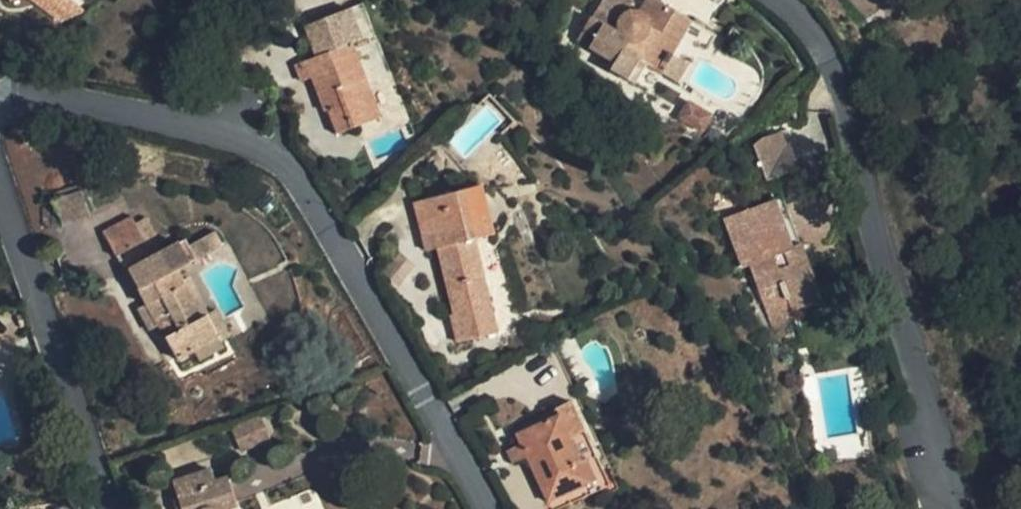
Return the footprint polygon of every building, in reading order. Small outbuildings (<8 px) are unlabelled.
[(662,73),(672,56),(670,55),(691,21),(656,0),(649,0),(641,13),(635,11),(629,10),(633,4),(627,0),(604,0),(592,19),(590,17),(578,37),(615,61),(610,69),(634,84),(647,64),(662,73)] [(330,109),(328,110),(337,133),(379,118),(352,44),(331,52),(322,29),(302,36),(310,59),(295,64),(299,78),(309,75),(318,97),(325,95),(330,109)] [(672,56),(662,73),(676,82),(687,65),(672,56)] [(323,112),(328,110),(330,109),(325,95),(318,97),(323,112)] [(784,130),(752,140),(765,180),(797,170),(784,130)] [(483,186),(463,191),(476,240),(496,235),(483,186)] [(55,195),(57,200),(79,192),(77,187),(55,195)] [(476,240),(463,191),(415,202),(419,218),(436,214),(442,233),(435,234),(438,249),(454,314),(449,315),(456,342),(498,333),(476,240)] [(79,192),(57,200),(53,202),(63,226),(91,216),(81,192),(79,192)] [(781,198),(773,201),(790,249),(799,245),(781,198)] [(790,249),(773,201),(723,220),(741,270),(748,268),(772,329),(796,320),(793,312),(820,302),(805,261),(789,267),(783,251),(790,249)] [(436,214),(419,218),(427,251),(438,249),(435,234),(442,233),(436,214)] [(117,256),(156,235),(148,218),(136,223),(133,216),(103,231),(117,256)] [(161,325),(180,358),(220,338),(207,314),(204,317),(184,281),(179,270),(225,245),(217,232),(191,245),(187,238),(128,271),(138,291),(141,289),(149,303),(161,325)] [(789,267),(805,261),(799,245),(790,249),(783,251),(789,267)] [(207,314),(210,314),(190,278),(184,281),(204,317),(207,314)] [(151,331),(161,325),(149,303),(140,308),(151,331)] [(207,314),(220,338),(229,333),(217,311),(210,314),(207,314)] [(220,338),(180,358),(184,366),(200,358),(201,360),(225,346),(220,338)] [(571,402),(513,429),(521,445),(515,448),(521,460),(527,457),(551,508),(560,508),(610,485),(571,402)] [(243,449),(268,436),(260,420),(235,433),(243,449)] [(521,460),(515,448),(507,452),(512,464),(521,460)] [(213,470),(175,484),(180,501),(183,508),(229,508),(239,505),(230,479),(217,483),(213,470)] [(180,501),(174,503),(176,508),(183,508),(180,501)]
